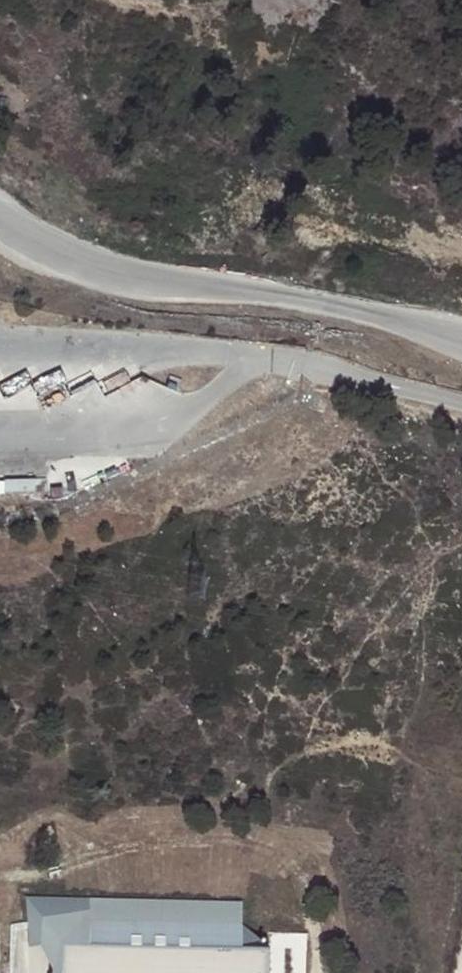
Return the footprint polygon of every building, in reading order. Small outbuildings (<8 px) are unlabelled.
[(131,946),(79,942),(77,972),(281,972),(282,947),(252,947),(251,955),(206,950),(206,930),(152,928),(151,947),(131,946)]
